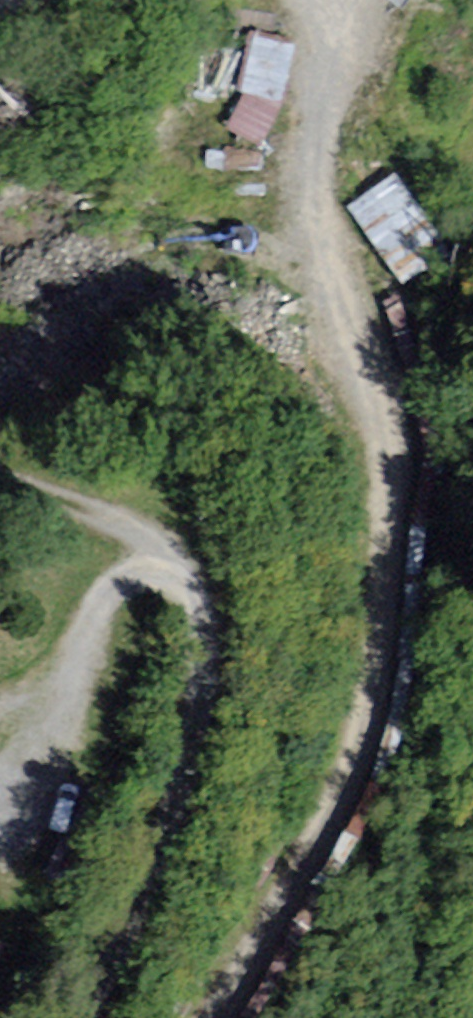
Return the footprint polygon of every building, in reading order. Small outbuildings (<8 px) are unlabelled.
[(394,158),(352,165),(364,235),(405,229),(394,158)]
